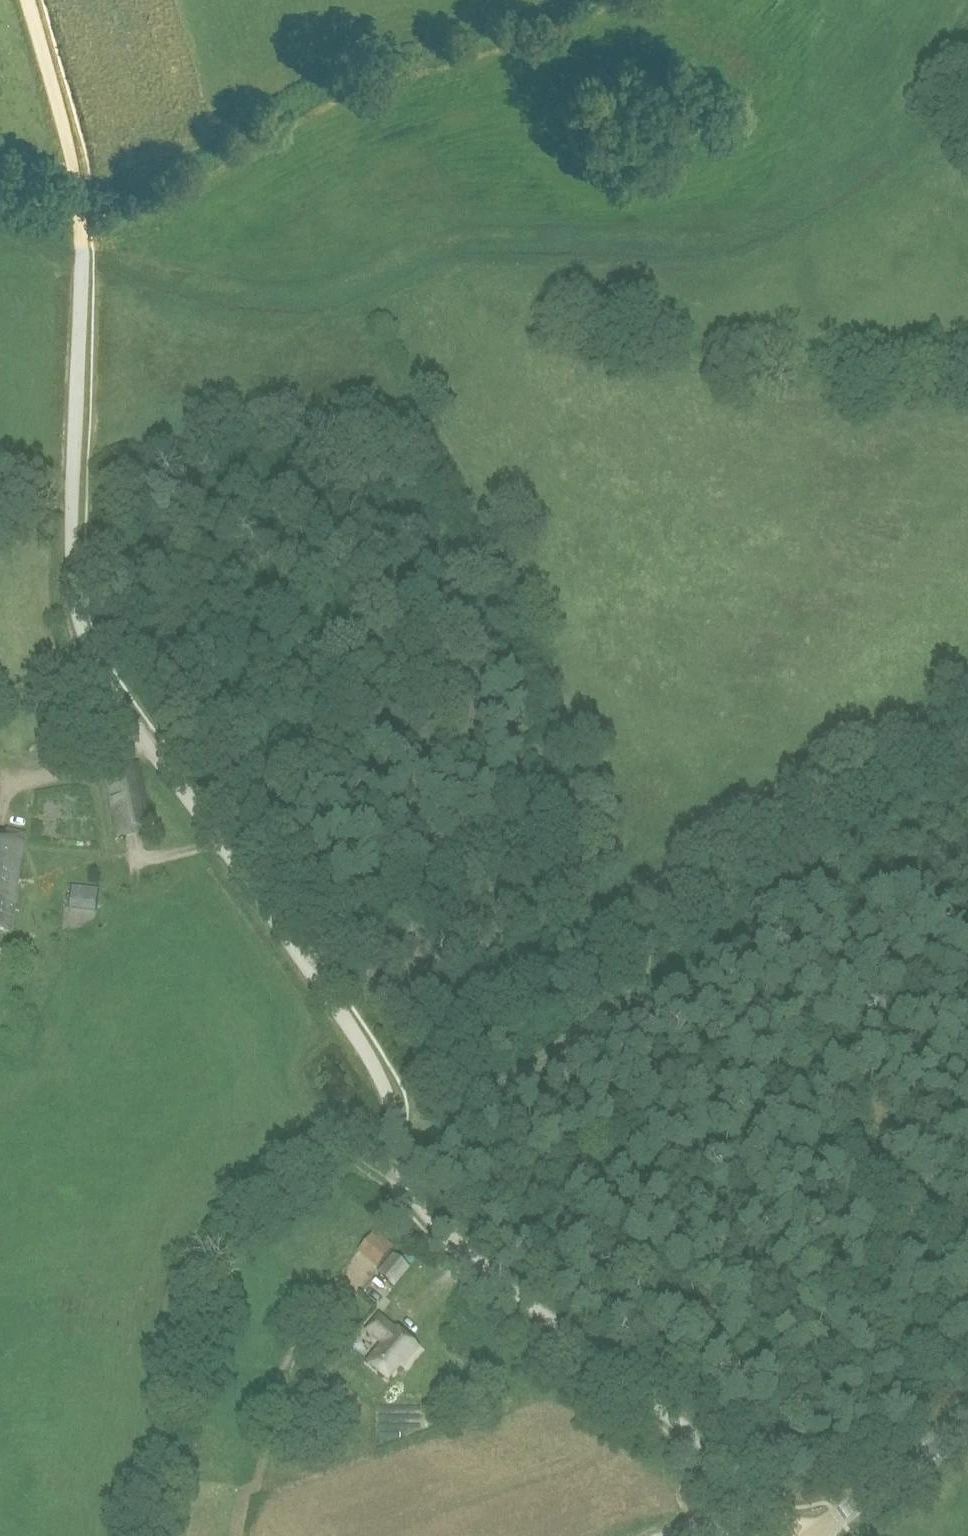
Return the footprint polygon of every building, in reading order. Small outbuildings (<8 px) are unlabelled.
[(119,838),(153,831),(138,762),(105,769),(119,838)] [(22,833),(5,830),(2,843),(0,843),(0,930),(10,932),(22,833)] [(393,1288),(409,1269),(393,1256),(378,1275),(393,1288)] [(408,1363),(420,1348),(397,1330),(396,1331),(380,1317),(367,1333),(384,1346),(368,1365),(389,1381),(406,1361),(408,1363)]
